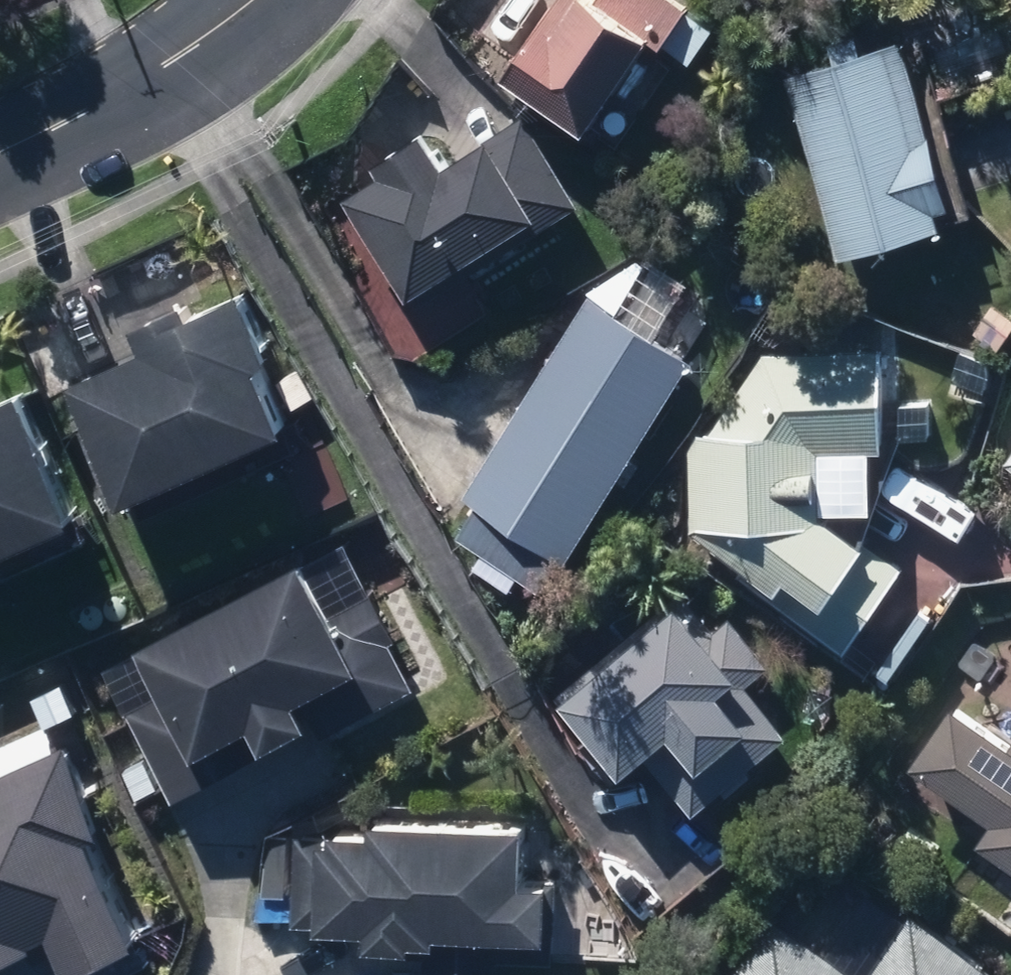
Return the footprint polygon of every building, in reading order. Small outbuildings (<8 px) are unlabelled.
[(495,82),(590,147),(658,46),(683,65),(705,31),(678,13),(679,10),(665,0),(591,0),(588,4),(583,0),(550,0),(495,82)] [(782,78),(832,260),(935,230),(929,209),(940,207),(895,45),(856,56),(851,38),(825,45),(830,64),(782,78)] [(472,57),(490,72),(504,56),(484,41),(472,57)] [(568,208),(515,117),(432,165),(413,133),(364,163),(373,178),(337,198),(396,298),(500,238),(504,245),(568,208)] [(271,354),(288,347),(258,283),(209,307),(202,292),(144,319),(154,340),(82,373),(138,490),(299,414),(271,354)] [(446,539),(525,589),(545,555),(555,561),(682,358),(582,295),(456,496),(468,503),(446,539)] [(965,334),(988,351),(1008,325),(984,308),(965,334)] [(737,581),(840,655),(898,571),(840,530),(837,453),(880,451),(876,351),(764,356),(709,432),(690,439),(692,534),(743,572),(737,581)] [(95,519),(41,397),(35,384),(0,399),(0,561),(95,519)] [(313,557),(149,641),(174,688),(132,710),(178,798),(416,675),(371,589),(338,606),(313,557)] [(606,782),(638,755),(689,815),(783,737),(740,686),(766,665),(725,617),(710,629),(678,591),(552,696),(584,733),(573,743),(606,782)] [(998,749),(940,708),(898,765),(964,811),(953,825),(974,840),(971,845),(1010,873),(1010,731),(998,749)] [(0,771),(0,966),(69,934),(83,965),(150,934),(136,904),(140,902),(64,741),(0,771)] [(533,847),(534,822),(350,813),(349,837),(301,835),(297,921),(531,932),(531,929),(563,931),(566,876),(534,875),(535,847),(533,847)] [(983,969),(909,915),(866,974),(979,974),(983,969)] [(726,974),(848,974),(767,917),(726,974)]
